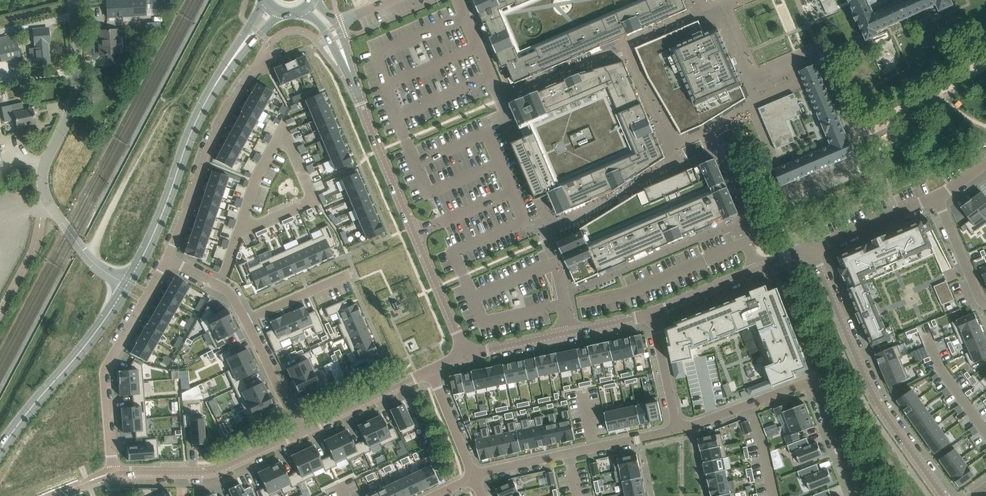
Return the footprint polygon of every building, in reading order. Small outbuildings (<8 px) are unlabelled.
[(106,1),(107,17),(147,15),(147,9),(160,9),(159,0),(117,0),(106,1)] [(503,68),(507,66),(515,84),(687,10),(683,0),(474,0),(503,68)] [(854,13),(852,14),(856,22),(857,21),(866,41),(879,35),(886,32),(884,28),(929,8),(930,12),(934,10),(936,14),(939,12),(953,5),(951,0),(879,0),(877,1),(876,0),(848,0),(854,13)] [(699,21),(635,48),(648,78),(681,134),(701,126),(745,99),(746,98),(740,86),(742,85),(718,29),(705,34),(699,21)] [(105,55),(119,54),(118,30),(100,31),(101,41),(102,41),(102,46),(100,46),(100,55),(105,55)] [(20,57),(15,35),(0,38),(0,59),(1,62),(20,57)] [(36,65),(50,64),(48,42),(45,42),(45,41),(42,41),(42,42),(34,43),(35,48),(30,49),(31,61),(36,60),(36,65)] [(304,55),(294,60),(301,76),(311,72),(304,55)] [(294,60),(284,64),(291,81),(301,76),(294,60)] [(580,73),(509,103),(524,138),(512,143),(536,200),(549,194),(557,215),(613,191),(665,158),(624,62),(580,73)] [(284,64),(274,69),(281,85),(291,81),(284,64)] [(830,145),(774,169),(781,186),(855,155),(816,64),(799,71),(830,145)] [(959,86),(962,93),(985,81),(985,73),(959,86)] [(252,92),(252,93),(267,101),(273,92),(257,83),(256,84),(257,84),(252,92)] [(251,93),(246,102),(262,111),(267,101),(252,93),(252,92),(251,92),(251,93)] [(321,93),(305,100),(309,110),(325,103),(321,93)] [(765,125),(767,130),(776,150),(776,149),(786,145),(795,141),(786,121),(803,114),(794,94),(794,93),(758,108),(765,125)] [(241,111),(240,112),(241,112),(257,120),(262,111),(246,102),(241,111)] [(325,103),(309,110),(313,120),(330,113),(326,103),(327,103),(326,103),(326,102),(325,103)] [(4,122),(15,120),(17,127),(36,123),(32,109),(14,113),(12,105),(1,107),(4,122)] [(241,112),(236,122),(252,130),(257,120),(241,112)] [(330,113),(313,120),(318,130),(335,123),(330,113)] [(236,122),(231,131),(247,140),(252,130),(236,122)] [(335,123),(318,130),(322,140),(338,133),(338,134),(339,133),(339,132),(339,133),(335,123)] [(226,141),(225,141),(226,141),(241,149),(247,140),(231,131),(226,140),(226,141)] [(338,133),(322,140),(326,150),(343,143),(338,134),(338,133)] [(226,141),(221,150),(236,159),(241,149),(226,141)] [(343,143),(326,150),(330,160),(347,153),(348,153),(347,152),(346,152),(343,143)] [(216,159),(215,160),(231,168),(236,159),(221,150),(216,159)] [(347,153),(330,160),(335,170),(352,163),(351,162),(348,153),(347,153)] [(739,214),(715,158),(645,189),(580,229),(581,232),(557,242),(575,284),(654,250),(739,214)] [(212,171),(208,181),(225,187),(229,176),(212,171)] [(357,172),(341,179),(345,189),(361,182),(357,173),(358,173),(357,172)] [(208,181),(205,192),(222,197),(225,187),(208,181)] [(361,182),(345,189),(349,199),(366,192),(362,183),(362,182),(361,182)] [(201,201),(201,202),(218,207),(222,197),(205,192),(202,201),(201,201)] [(366,192),(349,199),(354,210),(370,203),(366,192)] [(971,200),(985,220),(985,198),(982,192),(971,200)] [(960,207),(970,220),(965,224),(968,228),(972,234),(985,223),(985,220),(971,200),(970,201),(968,199),(961,204),(963,206),(960,207)] [(201,202),(198,212),(215,218),(218,207),(201,202)] [(370,203),(354,210),(358,220),(374,213),(370,203)] [(195,222),(194,223),(211,228),(215,218),(198,212),(195,222)] [(374,213),(358,220),(362,230),(379,223),(379,222),(378,222),(374,213)] [(873,242),(838,257),(842,267),(839,268),(848,290),(874,279),(935,253),(926,232),(932,230),(928,220),(922,222),(921,221),(887,236),(886,234),(884,235),(884,234),(873,239),(874,240),(872,241),(873,242)] [(194,223),(191,233),(208,239),(211,228),(194,223)] [(379,223),(362,230),(367,240),(384,233),(383,232),(379,223)] [(313,240),(312,240),(322,261),(333,256),(330,248),(337,245),(328,225),(320,229),(323,235),(313,240)] [(187,242),(187,243),(205,249),(208,239),(191,233),(188,242),(187,242)] [(312,239),(299,245),(308,267),(322,261),(312,240),(313,240),(312,239)] [(184,253),(184,254),(201,259),(205,249),(187,243),(184,253)] [(299,245),(285,251),(295,273),(308,267),(299,245)] [(285,251),(272,256),(282,279),(295,273),(285,251)] [(272,256),(259,263),(259,264),(260,263),(269,285),(282,279),(272,256)] [(246,261),(238,265),(247,285),(254,282),(257,290),(269,285),(260,263),(259,264),(249,268),(246,261)] [(174,278),(169,286),(184,295),(190,286),(174,277),(174,278)] [(874,279),(848,290),(858,313),(856,313),(856,315),(858,314),(862,321),(860,322),(860,324),(862,323),(872,346),(890,339),(867,284),(875,281),(874,279)] [(946,281),(934,286),(942,305),(954,300),(946,281)] [(675,325),(665,328),(675,378),(685,376),(682,361),(693,358),(691,349),(757,324),(761,335),(756,337),(758,342),(763,340),(772,364),(765,367),(770,380),(748,388),(750,395),(796,377),(795,374),(808,369),(777,288),(769,291),(766,285),(761,287),(762,289),(757,291),(756,289),(750,292),(751,293),(674,323),(675,325)] [(169,286),(163,296),(179,305),(184,295),(169,286)] [(163,297),(158,305),(173,314),(179,305),(163,296),(163,297)] [(345,300),(325,309),(328,317),(336,313),(340,323),(340,324),(361,315),(356,303),(348,307),(345,300)] [(396,301),(392,304),(393,304),(396,310),(395,310),(395,311),(400,309),(400,308),(399,308),(399,307),(400,306),(400,307),(401,306),(399,302),(398,302),(398,303),(397,303),(396,302),(397,302),(396,301)] [(158,305),(153,315),(168,323),(173,314),(158,305)] [(207,306),(200,319),(202,322),(206,320),(211,329),(211,330),(232,319),(226,308),(213,315),(209,307),(207,306)] [(305,306),(294,311),(303,331),(312,327),(316,334),(324,331),(315,310),(308,314),(305,306)] [(294,311),(280,317),(290,338),(289,338),(290,339),(291,339),(303,333),(304,333),(303,331),(294,311)] [(974,313),(952,322),(956,333),(979,323),(974,313)] [(153,315),(147,324),(163,333),(168,323),(153,315)] [(340,323),(338,324),(344,338),(345,338),(345,337),(366,328),(361,315),(340,324),(340,323)] [(273,329),(266,332),(275,352),(283,349),(280,342),(289,338),(290,338),(280,317),(270,322),(273,329)] [(211,329),(207,332),(216,349),(226,343),(223,338),(238,330),(232,319),(211,330),(211,329)] [(146,324),(141,333),(157,343),(163,333),(147,324),(146,323),(146,324)] [(979,323),(956,333),(961,344),(963,343),(983,334),(979,323)] [(366,328),(345,337),(345,338),(351,351),(372,341),(366,328)] [(917,328),(906,332),(907,336),(918,332),(917,328)] [(135,342),(135,343),(136,344),(151,352),(157,343),(141,333),(136,342),(135,342)] [(641,334),(630,337),(634,356),(635,356),(635,355),(645,353),(644,348),(648,347),(646,339),(642,339),(641,334)] [(963,343),(967,353),(968,353),(985,346),(985,341),(983,334),(963,343)] [(620,340),(624,359),(634,356),(630,337),(620,340)] [(609,341),(613,361),(624,359),(620,340),(609,342),(609,341)] [(356,361),(349,364),(353,372),(373,363),(370,356),(377,353),(372,341),(351,351),(356,361)] [(598,343),(602,362),(613,360),(613,361),(609,341),(598,343)] [(592,365),(602,362),(598,343),(588,346),(592,365)] [(131,352),(130,353),(146,362),(151,352),(136,344),(131,352)] [(897,345),(875,354),(880,365),(900,357),(902,356),(897,345)] [(592,365),(588,346),(587,346),(588,347),(577,349),(582,368),(592,365)] [(965,353),(970,365),(985,358),(985,346),(968,353),(967,353),(965,353)] [(925,347),(913,352),(917,362),(924,359),(929,357),(925,347)] [(229,350),(219,355),(221,361),(226,359),(231,369),(231,370),(252,360),(247,349),(232,355),(229,350)] [(339,349),(333,352),(334,354),(336,357),(340,356),(341,355),(339,349)] [(577,349),(567,351),(571,370),(582,368),(577,349)] [(301,362),(286,369),(292,380),(315,370),(315,369),(310,358),(312,357),(309,351),(298,356),(301,362)] [(295,351),(288,354),(291,359),(298,356),(296,352),(295,351)] [(560,372),(571,370),(567,351),(557,353),(556,353),(560,372)] [(556,353),(546,355),(550,374),(560,372),(556,353)] [(535,357),(539,377),(540,377),(540,376),(550,374),(546,355),(535,357)] [(535,358),(525,360),(529,379),(539,377),(535,357),(535,358)] [(900,357),(880,365),(884,376),(904,367),(900,357)] [(130,370),(118,371),(119,383),(143,381),(142,365),(133,360),(130,366),(130,370)] [(231,369),(226,371),(234,389),(245,383),(242,378),(257,371),(252,360),(231,370),(231,369)] [(529,379),(525,360),(514,363),(518,381),(529,379)] [(504,364),(503,364),(508,384),(518,381),(514,363),(504,365),(504,364)] [(507,384),(508,384),(503,364),(493,366),(497,385),(507,383),(507,384)] [(493,366),(482,369),(486,388),(497,385),(493,366)] [(904,367),(884,376),(889,387),(909,378),(904,367)] [(315,370),(292,380),(297,392),(312,386),(315,391),(325,386),(317,368),(315,369),(315,370)] [(482,369),(472,371),(476,391),(476,390),(486,388),(482,369)] [(462,373),(461,373),(465,393),(476,391),(472,371),(471,371),(472,372),(462,374),(462,373)] [(465,393),(461,373),(450,376),(454,395),(465,392),(465,393)] [(143,381),(119,383),(120,396),(132,395),(133,401),(145,400),(143,381)] [(245,383),(234,389),(242,405),(267,393),(262,382),(247,389),(245,383)] [(912,389),(896,400),(903,410),(919,398),(912,389)] [(267,393),(242,405),(250,422),(261,417),(258,412),(273,405),(267,393)] [(646,399),(646,403),(647,403),(651,422),(651,423),(662,420),(657,397),(646,399)] [(919,398),(903,410),(909,418),(925,407),(919,398)] [(133,407),(121,408),(122,420),(146,418),(145,400),(133,401),(133,407)] [(636,405),(640,424),(651,422),(647,403),(646,403),(636,405)] [(784,413),(788,423),(809,415),(805,403),(789,410),(786,404),(774,409),(776,416),(784,413)] [(403,404),(390,410),(402,435),(420,426),(415,416),(409,418),(403,404)] [(640,424),(636,405),(626,408),(630,426),(640,424)] [(217,407),(212,410),(216,417),(221,415),(217,407)] [(925,407),(909,418),(916,427),(931,416),(925,407)] [(615,410),(619,429),(630,426),(626,408),(615,410)] [(557,422),(561,443),(575,440),(569,410),(561,411),(563,420),(557,422)] [(615,410),(604,412),(608,431),(619,429),(615,410)] [(561,443),(557,422),(555,413),(548,414),(550,423),(544,424),(543,425),(548,445),(561,442),(561,443)] [(190,415),(183,415),(184,427),(190,426),(191,445),(205,444),(203,416),(190,417),(190,415)] [(381,415),(369,420),(380,444),(381,446),(398,438),(393,427),(388,430),(381,415)] [(809,415),(788,423),(792,434),(784,436),(787,444),(800,439),(798,433),(814,427),(809,415)] [(534,448),(548,445),(543,425),(544,424),(542,416),(534,417),(536,426),(530,427),(534,448)] [(931,416),(916,427),(922,436),(938,425),(931,416)] [(146,418),(122,420),(123,433),(135,432),(136,438),(147,437),(146,418)] [(523,429),(517,430),(516,430),(521,452),(521,450),(534,448),(530,427),(528,419),(521,420),(523,429)] [(369,420),(358,426),(365,440),(360,443),(359,443),(364,453),(364,454),(370,451),(369,449),(380,444),(369,420)] [(747,421),(741,423),(745,435),(752,432),(747,421)] [(507,455),(521,452),(516,430),(517,430),(515,422),(507,423),(509,432),(503,433),(507,455)] [(223,423),(219,425),(224,435),(228,434),(223,423)] [(494,458),(507,455),(503,433),(501,424),(494,426),(496,435),(490,436),(489,436),(494,458)] [(776,424),(764,428),(765,432),(771,430),(777,427),(776,424)] [(938,425),(922,436),(928,445),(944,434),(938,425)] [(489,436),(490,436),(488,427),(480,429),(482,438),(475,439),(480,461),(494,458),(489,436)] [(347,430),(335,435),(346,458),(346,459),(347,461),(364,453),(359,443),(360,443),(359,442),(354,445),(347,430)] [(698,438),(700,451),(724,445),(721,433),(698,438)] [(944,434),(928,445),(935,454),(950,443),(944,434)] [(335,435),(324,441),(331,455),(326,458),(331,468),(337,466),(336,463),(346,459),(346,458),(335,435)] [(146,446),(127,447),(128,461),(158,458),(157,438),(145,439),(146,446)] [(807,438),(787,445),(791,454),(795,452),(800,464),(822,456),(817,443),(810,445),(807,438)] [(314,445),(302,451),(312,472),(313,472),(323,467),(325,471),(331,468),(326,458),(320,460),(314,445)] [(701,451),(704,462),(723,458),(723,459),(727,458),(724,445),(700,451),(701,451)] [(782,447),(771,451),(773,461),(785,456),(782,447)] [(955,448),(939,460),(946,469),(961,457),(955,448)] [(302,451),(291,456),(298,471),(292,473),(292,474),(293,474),(297,484),(298,484),(315,476),(313,472),(312,472),(302,451)] [(615,472),(620,471),(620,470),(638,466),(639,466),(640,466),(637,454),(625,457),(624,453),(617,455),(618,459),(613,460),(615,472)] [(961,457),(946,469),(952,478),(968,466),(961,457)] [(704,462),(706,474),(725,470),(723,459),(723,458),(704,462)] [(281,462),(269,467),(279,488),(280,488),(290,483),(292,488),(298,485),(298,484),(297,484),(293,474),(292,474),(288,477),(281,462)] [(597,462),(590,463),(593,476),(599,475),(597,462)] [(429,464),(418,469),(419,471),(420,471),(427,487),(438,482),(429,464)] [(817,464),(797,471),(801,480),(805,479),(810,490),(832,482),(827,469),(820,472),(817,464)] [(622,481),(641,477),(639,466),(638,466),(620,470),(620,471),(622,481)] [(968,466),(952,478),(959,487),(974,476),(968,466)] [(258,473),(265,487),(259,490),(262,495),(270,495),(269,495),(281,490),(280,488),(279,488),(269,467),(258,473)] [(725,470),(706,474),(709,486),(728,482),(725,470)] [(412,475),(411,475),(419,491),(427,487),(420,471),(419,471),(412,475)] [(553,471),(546,473),(549,486),(555,484),(553,471)] [(402,476),(401,477),(410,495),(419,491),(411,475),(412,475),(410,472),(402,476)] [(392,480),(393,483),(394,483),(400,495),(408,495),(410,495),(401,477),(402,476),(401,475),(392,480)] [(625,492),(644,488),(641,477),(622,481),(625,492)] [(519,492),(513,478),(506,481),(507,484),(496,488),(499,495),(509,495),(519,492)] [(711,495),(718,495),(730,493),(728,482),(709,486),(711,495)] [(228,489),(232,495),(255,495),(250,486),(243,490),(239,483),(228,489)] [(385,487),(389,495),(400,495),(394,483),(393,483),(385,487)] [(303,495),(311,495),(307,487),(301,490),(302,494),(303,495)] [(376,491),(379,495),(389,495),(385,487),(377,491),(376,491)]
